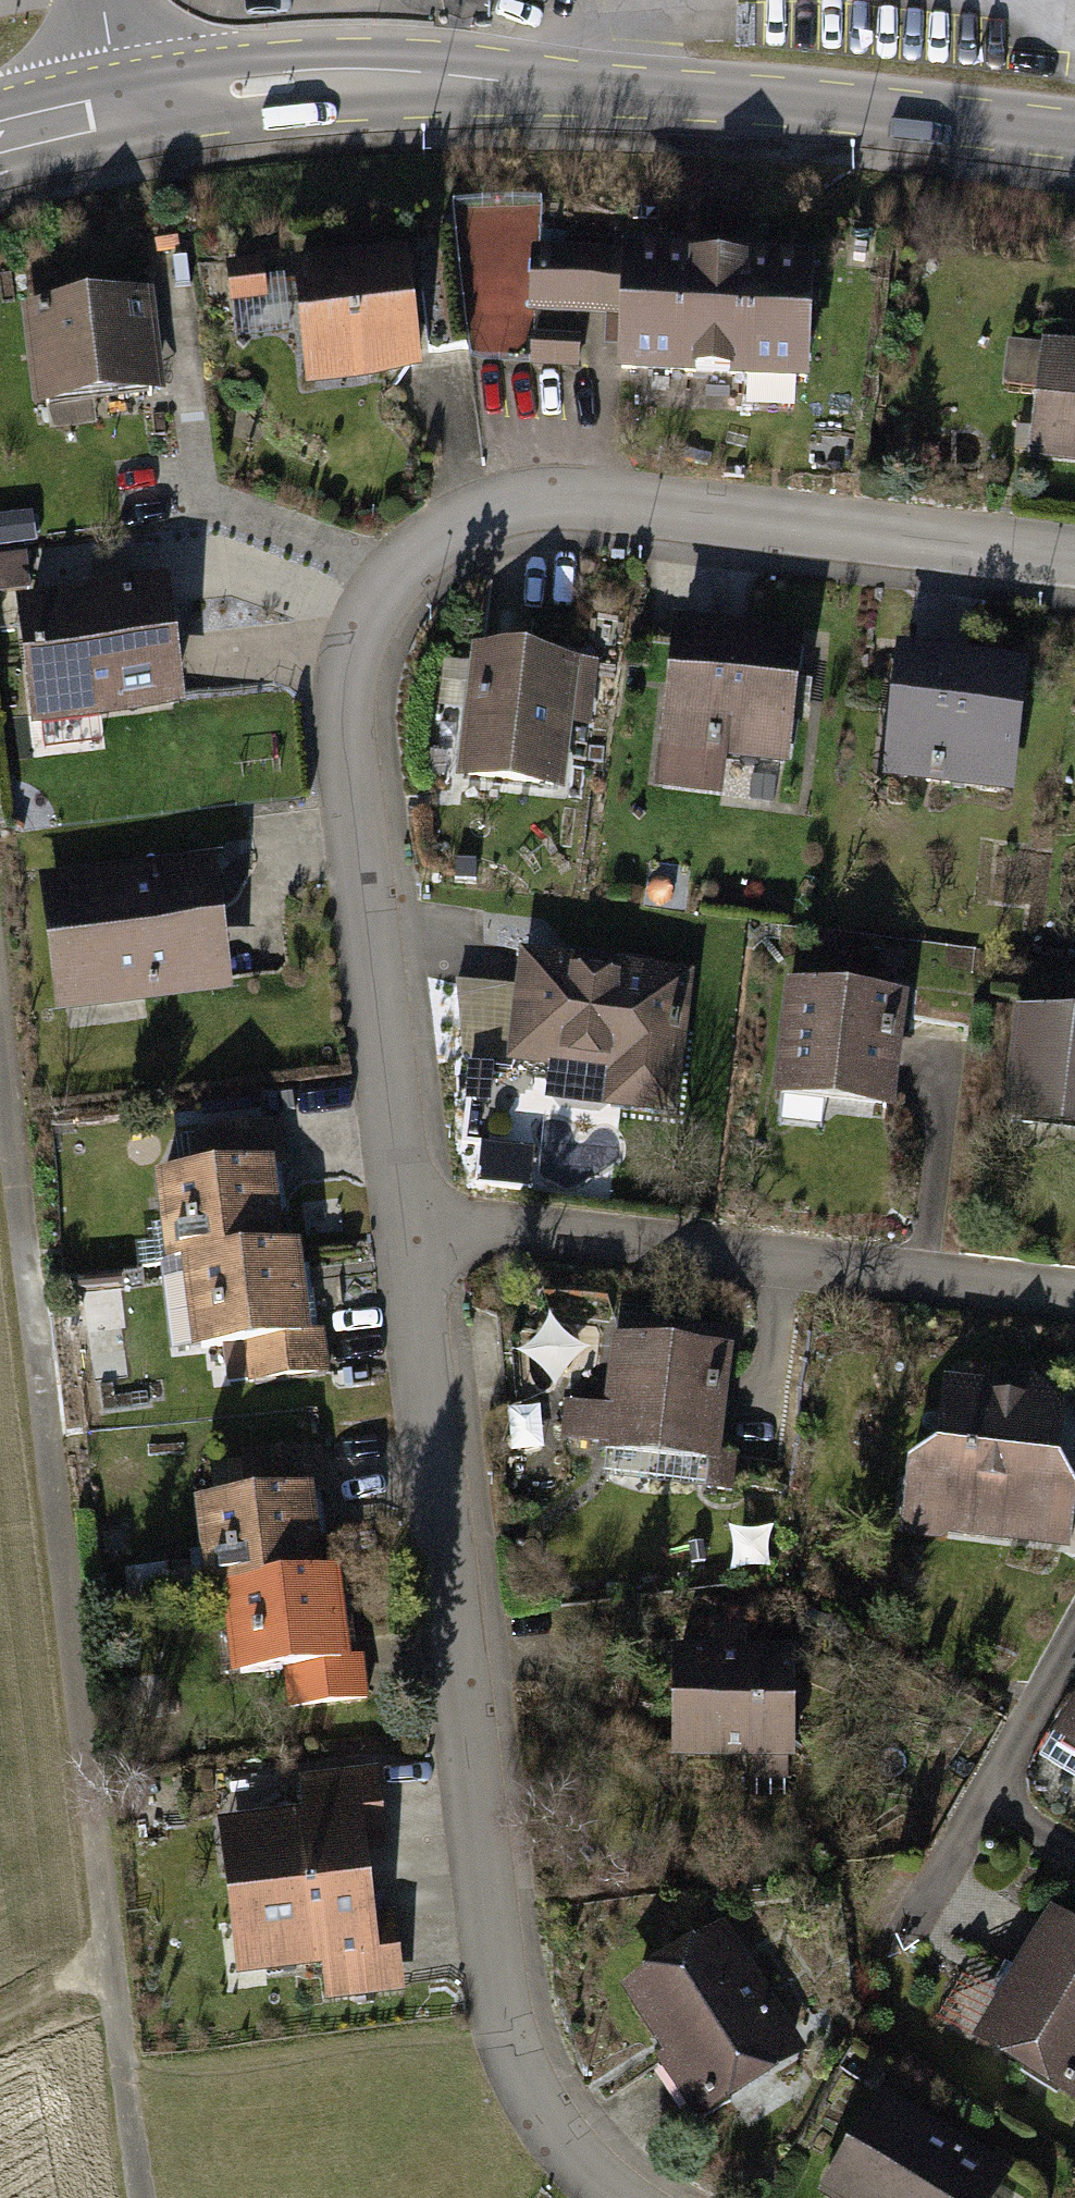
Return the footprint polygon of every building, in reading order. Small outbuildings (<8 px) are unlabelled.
[(640,368),(667,369),(671,239),(612,237),(611,252),(533,249),(531,322),(616,325),(615,367),(640,368)] [(398,238),(281,251),(296,384),(413,372),(398,238)] [(702,370),(734,371),(738,241),(671,239),(667,369),(702,370)] [(811,243),(738,241),(734,371),(745,371),(807,373),(811,243)] [(252,252),(212,256),(216,298),(257,294),(252,252)] [(145,285),(9,302),(22,402),(35,400),(38,429),(88,423),(84,394),(157,386),(145,285)] [(575,331),(525,330),(523,364),(574,366),(575,331)] [(1034,336),(1033,343),(1001,340),(997,379),(1029,382),(1024,425),(1008,424),(1005,450),(1021,452),(1020,460),(1074,466),(1074,340),(1034,336)] [(0,512),(0,549),(15,547),(12,511),(0,512)] [(78,584),(9,590),(21,718),(35,717),(38,745),(98,740),(95,711),(177,704),(164,570),(78,578),(78,584)] [(796,630),(669,619),(654,790),(719,796),(722,764),(784,769),(796,630)] [(1022,657),(887,641),(871,774),(1006,790),(1022,657)] [(593,662),(465,646),(463,664),(440,661),(434,707),(458,709),(449,777),(561,791),(569,724),(585,726),(593,662)] [(205,852),(29,870),(43,1010),(58,1008),(60,1025),(133,1017),(131,1000),(219,991),(205,852)] [(692,967),(511,947),(506,987),(451,981),(445,1040),(505,1047),(503,1061),(560,1067),(556,1103),(675,1116),(692,967)] [(899,954),(873,951),(871,965),(898,968),(899,954)] [(897,984),(778,972),(767,1090),(774,1091),(772,1113),(816,1118),(819,1095),(885,1102),(897,984)] [(1004,997),(992,1115),(1074,1124),(1074,1005),(1004,997)] [(511,1071),(464,1065),(460,1094),(506,1101),(511,1071)] [(175,1261),(271,1251),(261,1158),(271,1157),(267,1120),(182,1129),(186,1166),(147,1170),(157,1263),(175,1261)] [(271,1251),(175,1261),(185,1353),(233,1348),(236,1386),(318,1377),(314,1330),(296,1332),(287,1250),(271,1251)] [(724,1460),(735,1347),(616,1336),(609,1407),(564,1402),(560,1444),(724,1460)] [(981,1381),(929,1377),(923,1430),(893,1455),(888,1537),(1057,1551),(1063,1487),(1048,1461),(1054,1409),(1010,1365),(981,1381)] [(213,1591),(308,1580),(298,1488),(308,1487),(304,1449),(219,1459),(223,1496),(184,1501),(194,1593),(213,1591)] [(308,1580),(213,1591),(223,1683),(269,1678),(273,1715),(357,1706),(352,1659),(334,1661),(325,1579),(308,1580)] [(676,1648),(676,1761),(754,1761),(754,1783),(792,1783),(792,1760),(800,1760),(799,1647),(750,1648),(750,1629),(716,1629),(716,1648),(676,1648)] [(1035,1758),(1074,1781),(1074,1689),(1035,1758)] [(208,1823),(216,1903),(365,1888),(361,1845),(377,1844),(370,1772),(292,1780),(295,1815),(208,1823)] [(368,1919),(365,1888),(216,1903),(223,1981),(312,1973),(315,2002),(391,1995),(383,1918),(368,1919)] [(1074,2104),(1074,1929),(1039,1908),(962,2037),(1074,2104)] [(799,2046),(716,1921),(613,1988),(656,2054),(646,2060),(686,2120),(716,2100),(732,2123),(781,2091),(766,2067),(799,2046)] [(874,2086),(809,2191),(820,2197),(1014,2197),(1017,2193),(993,2179),(1002,2165),(874,2086)]
